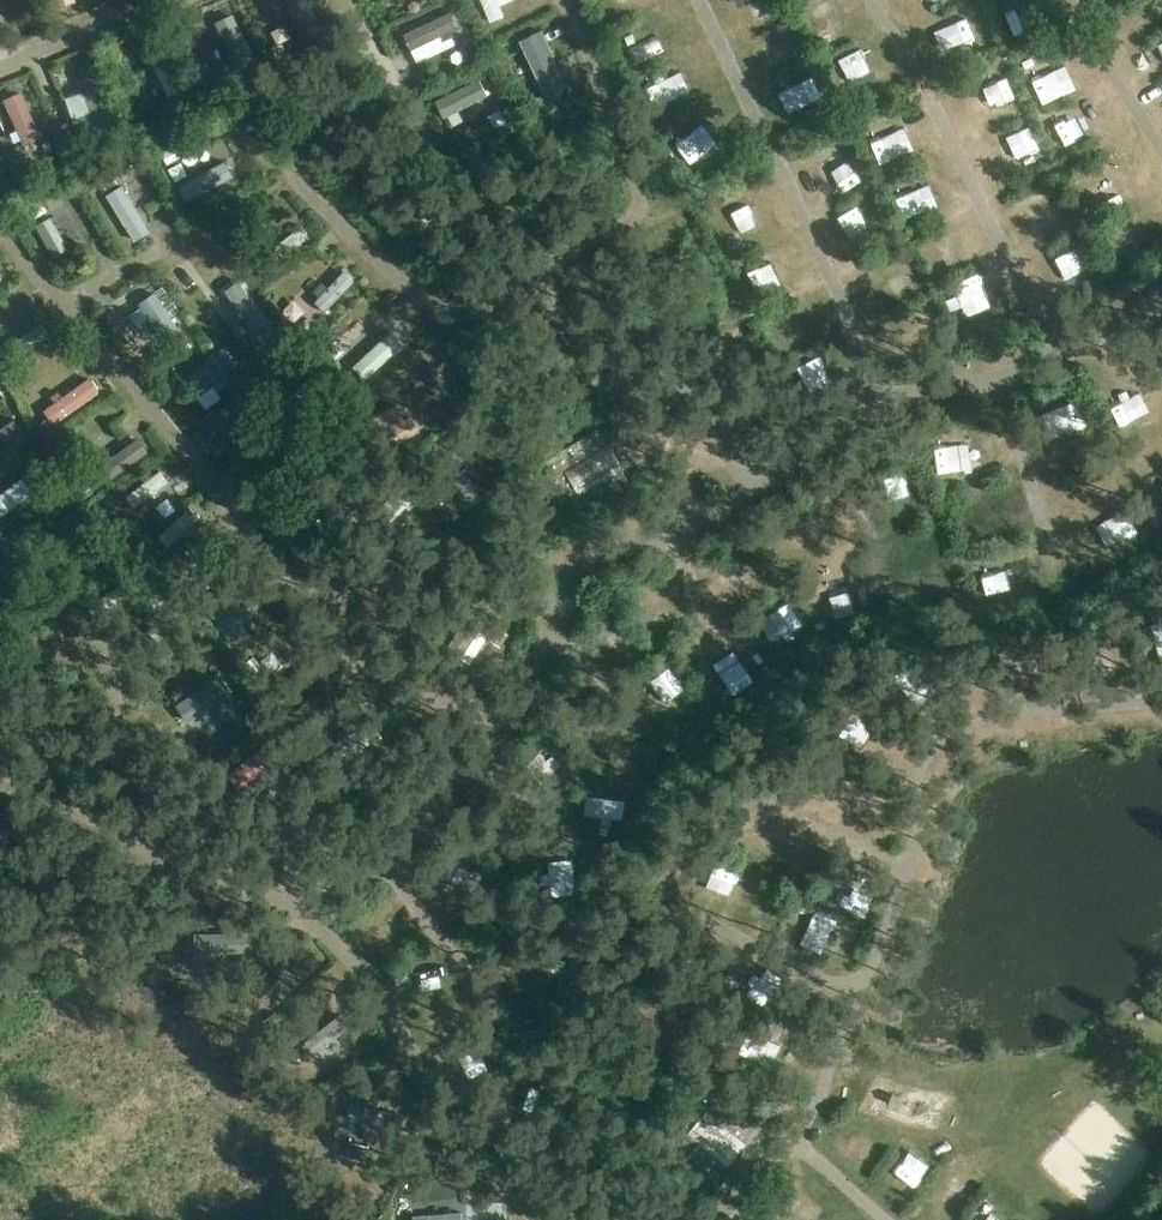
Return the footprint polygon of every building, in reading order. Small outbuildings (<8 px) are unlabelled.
[(78,3),(77,0),(59,0),(62,9),(78,3)] [(307,35),(322,29),(312,0),(294,0),(307,35)] [(506,16),(502,4),(513,0),(482,0),(490,22),(506,16)] [(736,21),(762,8),(758,0),(747,0),(729,9),(736,21)] [(1043,15),(1037,0),(1035,0),(1007,10),(1013,25),(1043,15)] [(949,21),(956,37),(983,25),(976,9),(949,21)] [(454,10),(406,33),(415,52),(463,29),(454,10)] [(237,63),(253,57),(237,14),(221,20),(237,63)] [(522,78),(539,70),(516,24),(500,33),(522,78)] [(659,57),(650,37),(627,47),(636,67),(659,57)] [(472,39),(460,43),(467,59),(478,54),(472,39)] [(62,89),(101,74),(90,46),(51,61),(62,89)] [(167,48),(152,55),(176,103),(190,96),(167,48)] [(1061,61),(1029,74),(1039,98),(1071,85),(1061,61)] [(492,68),(481,73),(488,87),(499,81),(492,68)] [(670,80),(677,102),(695,96),(688,75),(670,80)] [(976,97),(988,120),(1022,104),(1011,80),(976,97)] [(81,132),(117,124),(108,85),(73,93),(81,132)] [(794,95),(798,108),(821,100),(816,87),(794,95)] [(28,145),(50,138),(33,89),(11,96),(28,145)] [(18,119),(11,101),(0,105),(0,112),(4,124),(18,119)] [(1057,149),(1088,135),(1078,112),(1046,126),(1057,149)] [(905,118),(882,128),(897,161),(920,151),(905,118)] [(74,146),(70,135),(62,138),(66,149),(74,146)] [(42,144),(46,153),(53,150),(49,141),(42,144)] [(186,143),(169,157),(178,168),(195,154),(186,143)] [(858,150),(822,162),(831,186),(866,174),(858,150)] [(198,194),(237,173),(229,158),(190,179),(198,194)] [(100,180),(108,192),(119,184),(111,172),(100,180)] [(138,195),(154,188),(147,173),(131,180),(138,195)] [(731,211),(739,232),(773,220),(766,199),(731,211)] [(30,209),(36,219),(47,212),(41,202),(30,209)] [(725,211),(713,219),(722,232),(734,225),(725,211)] [(54,215),(38,223),(57,257),(72,248),(54,215)] [(1074,274),(1096,265),(1086,241),(1064,250),(1074,274)] [(881,291),(917,283),(912,259),(875,266),(881,291)] [(349,267),(314,300),(326,313),(362,280),(349,267)] [(240,281),(225,292),(245,319),(261,307),(240,281)] [(148,355),(183,340),(162,293),(127,308),(148,355)] [(10,364),(2,352),(0,354),(0,370),(10,364)] [(53,397),(55,402),(43,409),(52,423),(103,393),(92,374),(53,397)] [(247,383),(230,402),(219,393),(209,404),(231,425),(259,394),(247,383)] [(36,427),(42,436),(53,428),(47,419),(36,427)] [(14,449),(30,437),(19,421),(2,434),(14,449)] [(597,430),(545,460),(578,517),(631,486),(597,430)] [(106,459),(117,474),(137,459),(126,444),(106,459)] [(42,487),(29,471),(0,495),(0,510),(6,516),(42,487)] [(128,510),(164,496),(157,481),(122,495),(128,510)] [(439,513),(450,523),(460,512),(449,502),(439,513)] [(177,560),(206,537),(187,512),(157,535),(177,560)] [(1014,569),(987,566),(984,588),(1011,592),(1014,569)] [(489,640),(501,648),(509,635),(497,627),(489,640)] [(662,683),(671,707),(695,698),(686,674),(662,683)] [(242,734),(255,722),(232,694),(213,711),(222,722),(227,717),(242,734)] [(279,736),(250,756),(262,775),(292,755),(279,736)] [(851,804),(868,811),(878,790),(861,782),(851,804)] [(197,935),(197,954),(247,953),(247,934),(197,935)] [(257,992),(271,978),(262,970),(249,984),(257,992)] [(307,1043),(316,1054),(344,1032),(335,1020),(307,1043)] [(707,1090),(666,1141),(714,1179),(755,1128),(707,1090)] [(361,1107),(358,1123),(404,1133),(408,1118),(361,1107)] [(352,1147),(349,1159),(363,1163),(368,1147),(366,1147),(353,1143),(352,1147)] [(904,1178),(895,1185),(904,1197),(931,1175),(919,1160),(901,1174),(904,1178)] [(955,1213),(939,1200),(930,1212),(940,1219),(949,1219),(955,1213)]
